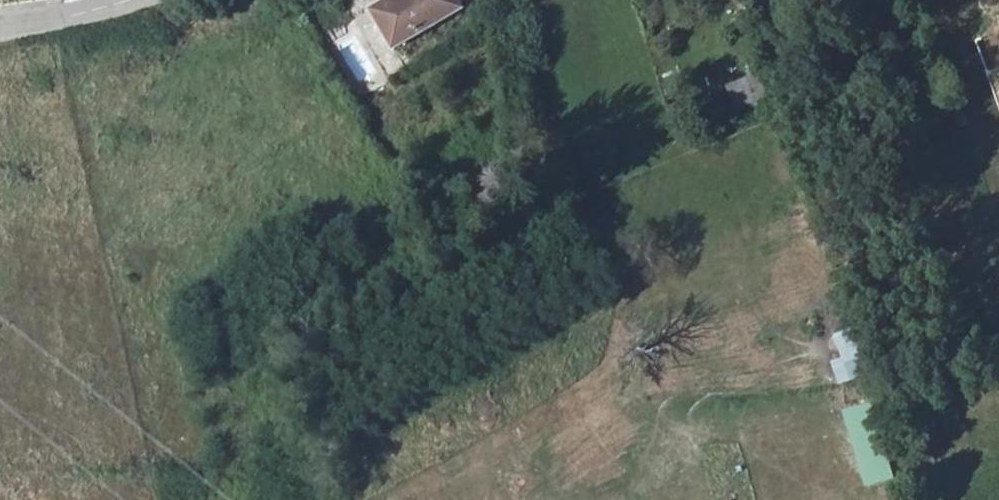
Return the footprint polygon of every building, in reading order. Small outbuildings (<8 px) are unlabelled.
[(378,12),(400,50),(464,13),(457,0),(399,0),(378,12)] [(756,76),(727,88),(736,112),(766,101),(756,76)] [(833,334),(839,360),(831,362),(836,383),(866,376),(855,329),(833,334)] [(843,410),(863,488),(893,480),(874,402),(843,410)]
